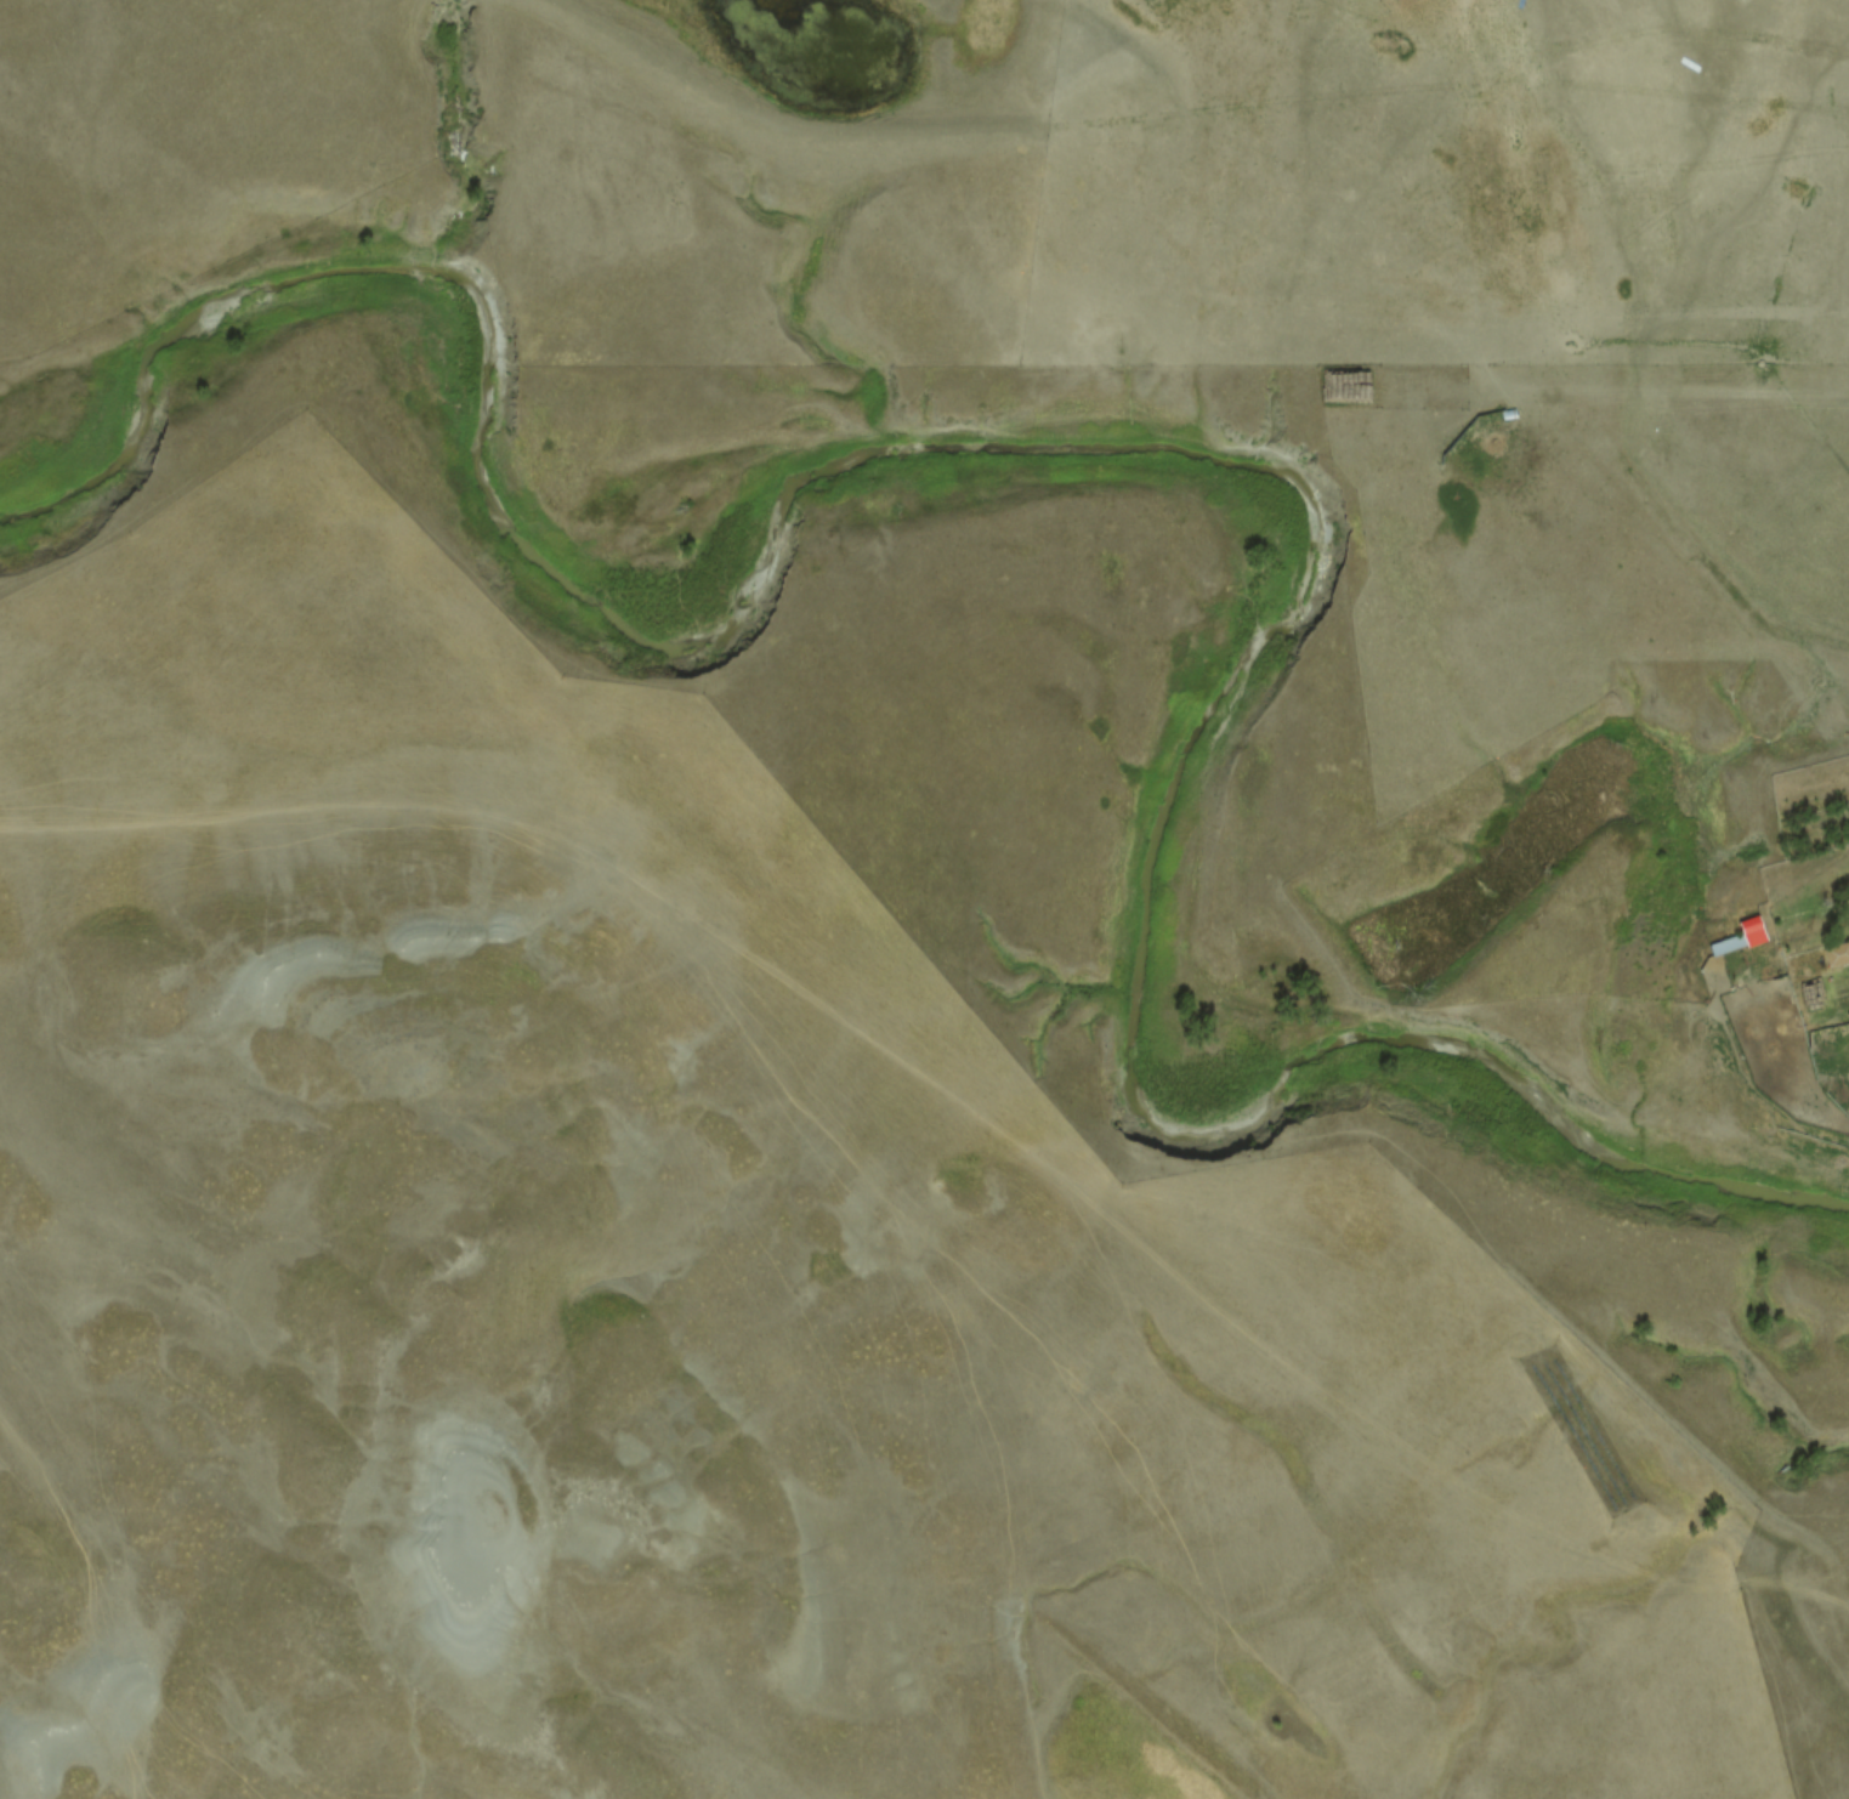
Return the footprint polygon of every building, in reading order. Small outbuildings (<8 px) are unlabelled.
[(1741,945),(1736,934),(1703,946),(1707,958),(1741,945)]
